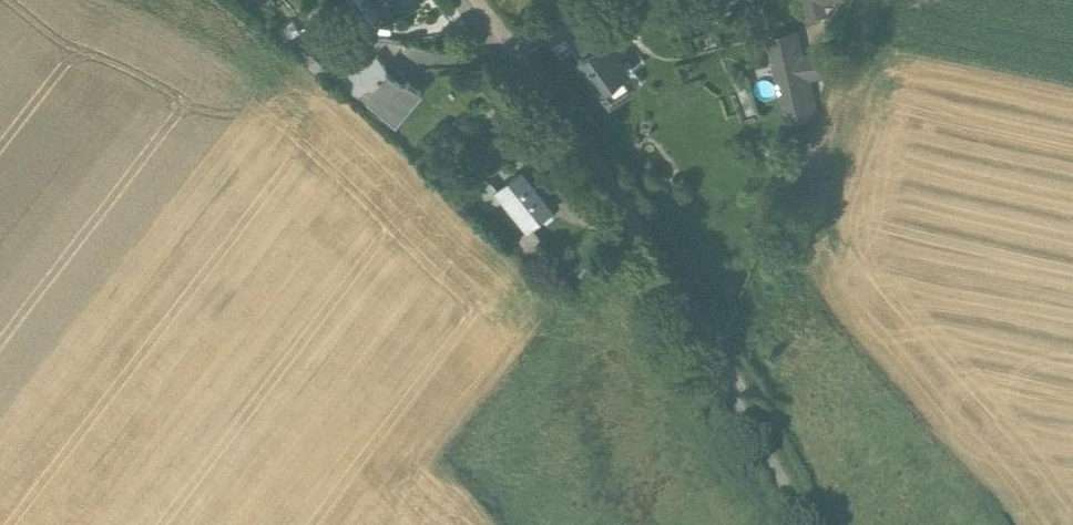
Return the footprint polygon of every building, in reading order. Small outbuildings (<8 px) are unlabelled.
[(364,0),(363,0),(351,8),(366,32),(379,24),(364,0)] [(391,28),(419,10),(412,0),(372,0),(391,28)] [(807,24),(828,19),(825,8),(847,3),(846,0),(801,0),(807,24)] [(799,36),(764,41),(782,130),(807,126),(812,112),(808,86),(823,84),(828,71),(825,54),(802,58),(799,36)] [(604,53),(596,41),(578,53),(586,65),(578,71),(608,115),(639,94),(626,74),(621,78),(613,66),(622,60),(614,47),(604,53)] [(401,93),(387,79),(387,74),(378,60),(358,77),(353,73),(345,83),(359,95),(361,92),(368,98),(364,102),(397,128),(421,99),(407,92),(401,93)] [(495,169),(483,153),(467,165),(479,181),(495,169)] [(552,218),(520,180),(497,199),(504,206),(529,237),(552,218)] [(497,199),(486,208),(493,216),(504,206),(497,199)]
